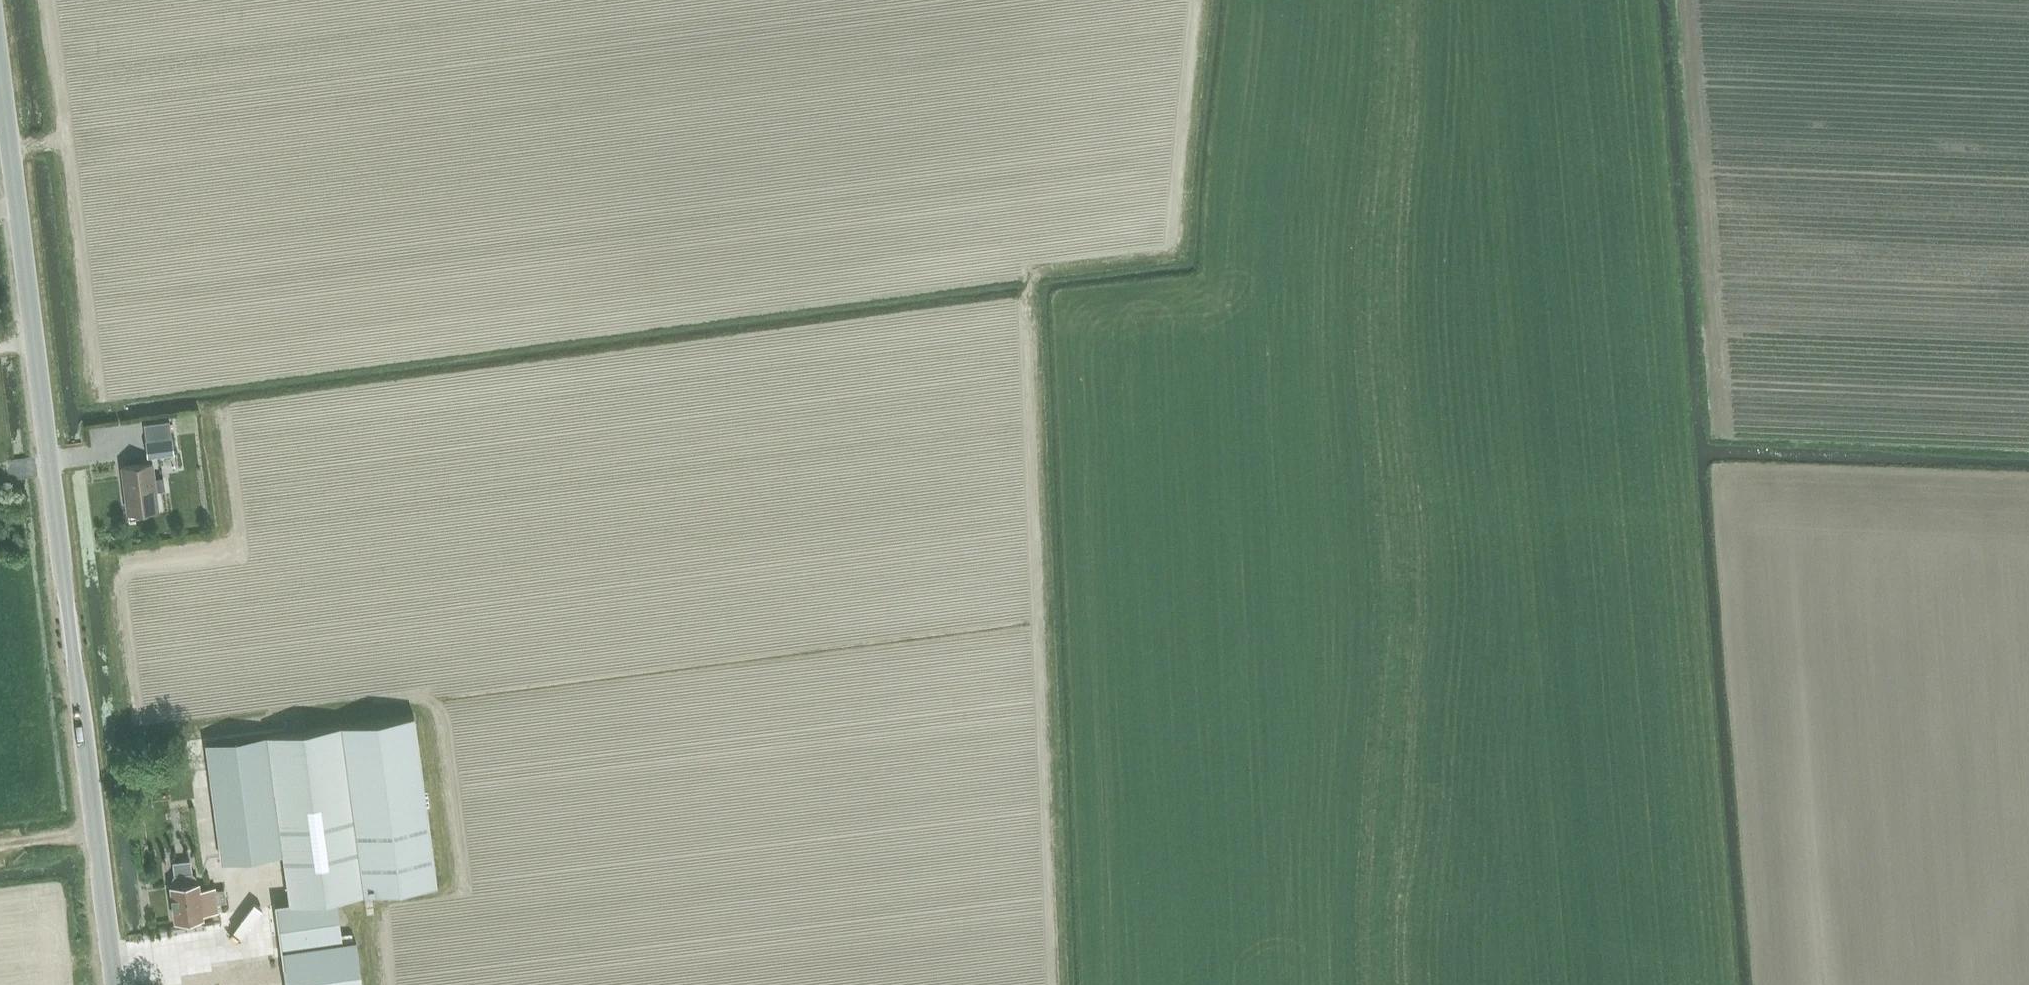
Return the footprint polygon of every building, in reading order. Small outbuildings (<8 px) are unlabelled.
[(145,425),(147,444),(150,460),(172,457),(168,422),(145,425)] [(123,469),(129,515),(159,511),(154,465),(123,469)] [(285,968),(288,984),(364,984),(357,941),(343,943),(337,897),(438,883),(416,715),(206,743),(222,863),(284,855),(290,903),(276,905),(285,968)] [(173,883),(174,887),(172,887),(176,921),(204,918),(204,914),(218,912),(216,889),(201,891),(200,884),(198,884),(197,880),(195,877),(192,875),(176,877),(174,880),(173,883)]
